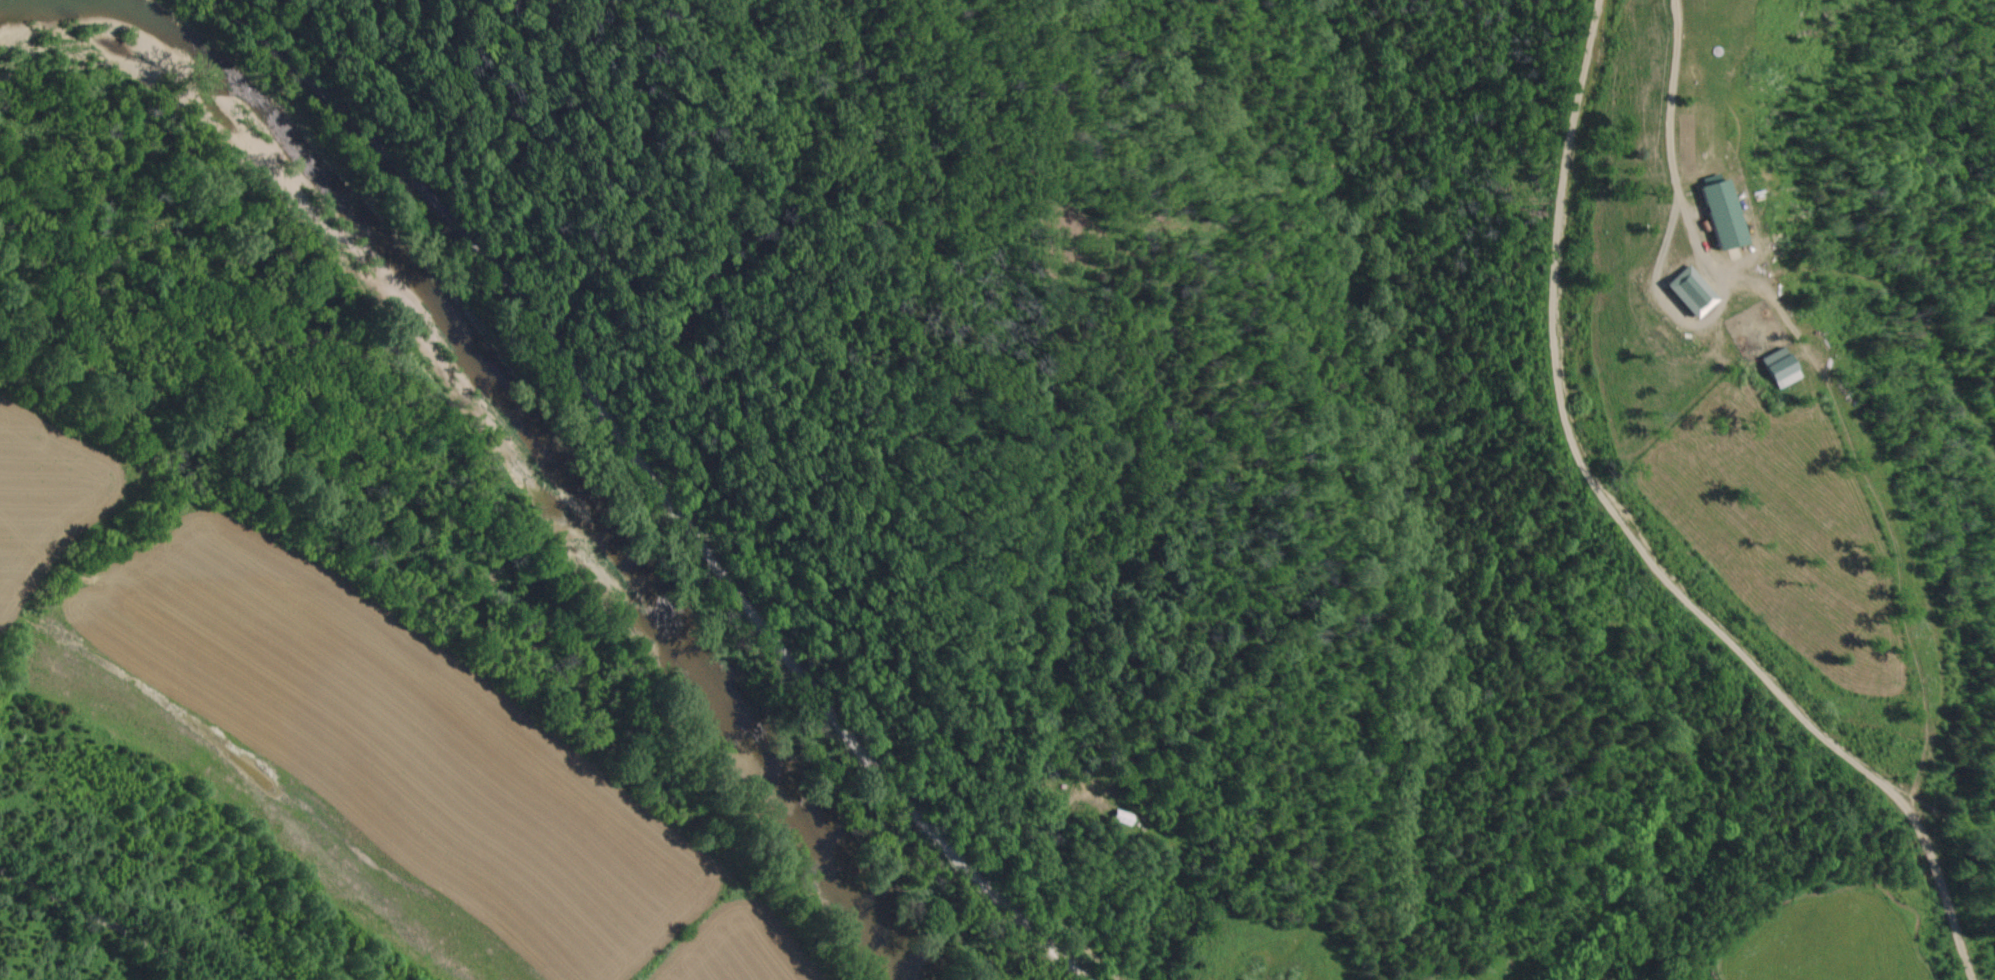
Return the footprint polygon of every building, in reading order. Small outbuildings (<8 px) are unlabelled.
[(1697,187),(1713,252),(1740,246),(1724,181),(1697,187)] [(1663,287),(1693,320),(1715,299),(1685,266),(1663,287)] [(1758,360),(1772,390),(1797,379),(1783,348),(1758,360)]
